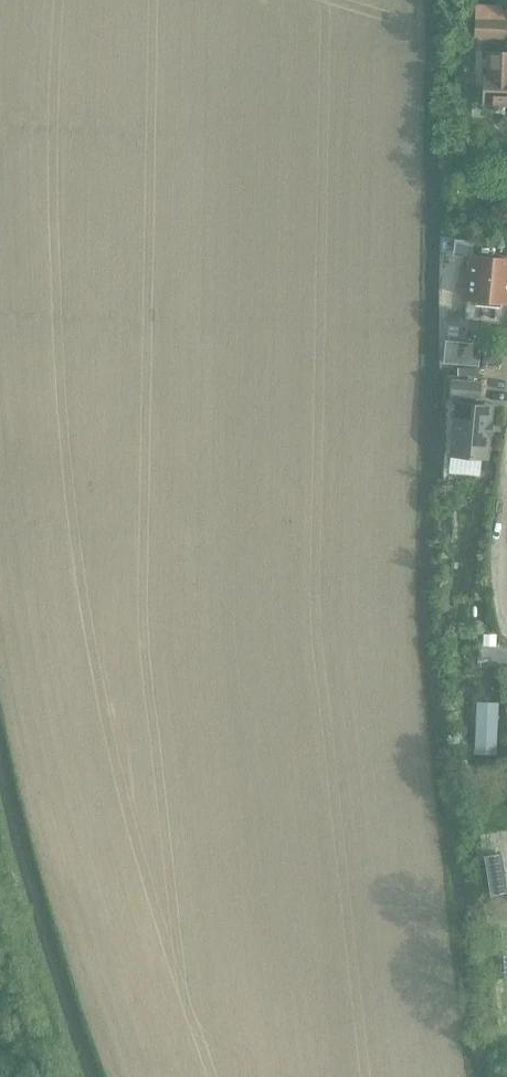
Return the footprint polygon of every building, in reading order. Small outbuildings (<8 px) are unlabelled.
[(476,19),(476,37),(502,38),(503,20),(476,19)] [(483,105),(506,105),(506,52),(487,52),(487,74),(483,74),(483,105)] [(454,238),(452,255),(471,256),(473,240),(454,238)] [(468,298),(476,298),(475,304),(500,306),(500,301),(506,301),(506,260),(471,256),(468,298)] [(456,333),(454,370),(483,372),(485,335),(456,333)] [(484,361),(500,362),(502,343),(486,341),(484,361)] [(456,404),(451,454),(487,458),(489,435),(490,435),(491,423),(490,422),(492,406),(476,404),(476,397),(479,397),(480,383),(452,381),(451,395),(452,395),(451,403),(456,404)] [(484,634),(483,644),(495,645),(495,634),(484,634)] [(477,719),(475,752),(496,753),(498,704),(479,703),(478,719),(477,719)] [(506,890),(506,870),(504,849),(486,852),(492,892),(506,890)]
